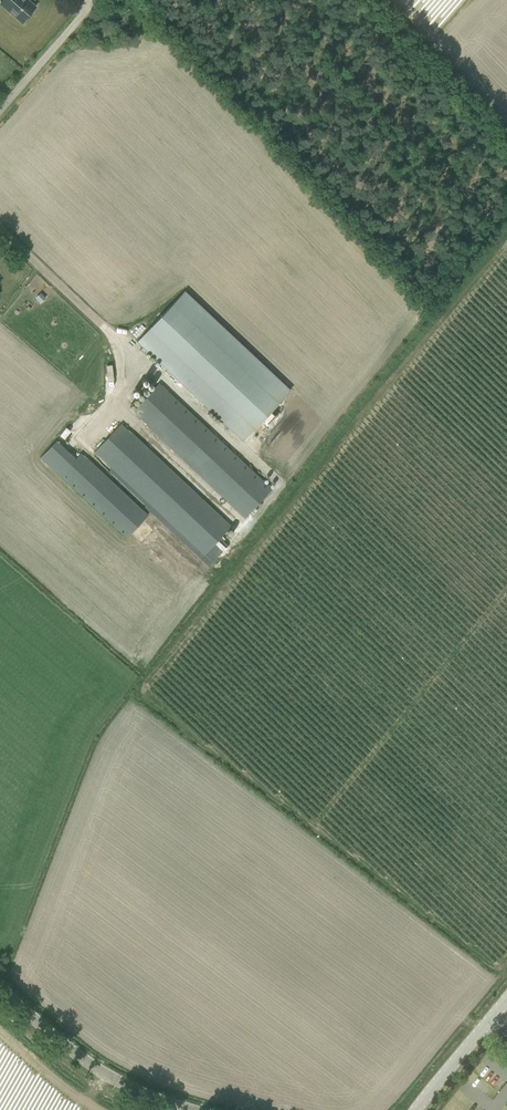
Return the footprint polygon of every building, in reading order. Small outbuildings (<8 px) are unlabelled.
[(1,3),(22,22),(36,6),(29,0),(3,0),(1,3)] [(243,440),(261,422),(269,413),(274,419),(277,415),(272,410),(291,390),(185,290),(138,341),(243,440)] [(133,410),(246,516),(272,488),(159,383),(133,410)] [(95,451),(155,508),(204,554),(231,526),(121,423),(95,451)] [(127,538),(142,520),(146,515),(81,453),(76,459),(57,440),(42,457),(127,538)]
